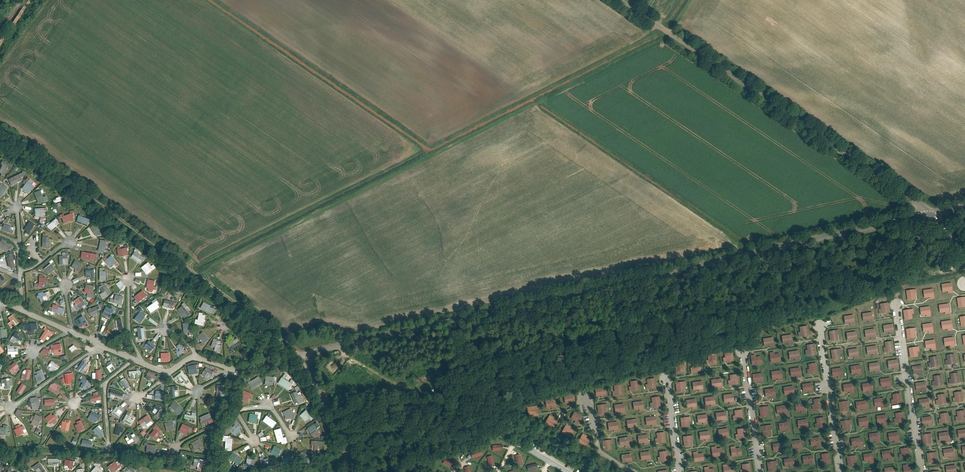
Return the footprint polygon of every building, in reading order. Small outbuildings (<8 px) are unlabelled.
[(2,160),(0,166),(0,174),(4,176),(9,163),(2,160)] [(20,174),(9,179),(12,185),(23,180),(20,174)] [(29,193),(37,182),(30,177),(22,188),(29,193)] [(8,187),(0,183),(0,185),(1,186),(0,187),(0,196),(3,197),(8,187)] [(42,190),(34,193),(38,204),(46,200),(42,190)] [(48,217),(47,207),(34,207),(34,218),(48,217)] [(71,210),(61,215),(64,223),(75,219),(71,210)] [(88,225),(90,219),(80,216),(78,222),(88,225)] [(51,231),(60,223),(55,217),(46,225),(51,231)] [(29,236),(35,224),(30,221),(25,229),(27,230),(25,234),(29,236)] [(12,233),(14,227),(5,223),(4,226),(2,225),(0,228),(12,233)] [(103,231),(96,223),(91,227),(98,235),(103,231)] [(105,252),(107,239),(99,238),(97,251),(105,252)] [(2,239),(0,242),(0,248),(6,253),(11,247),(2,239)] [(121,246),(117,246),(119,257),(130,254),(128,244),(124,245),(125,248),(122,249),(121,246)] [(64,255),(59,256),(60,265),(64,265),(64,260),(70,259),(70,252),(64,252),(64,255)] [(141,264),(145,258),(136,252),(132,258),(141,264)] [(97,261),(97,254),(88,253),(88,255),(84,255),(83,260),(97,261)] [(107,257),(104,260),(110,267),(114,264),(117,266),(119,264),(112,255),(108,259),(107,257)] [(16,266),(13,256),(7,257),(9,267),(16,266)] [(79,273),(84,264),(76,260),(71,269),(79,273)] [(53,261),(44,269),(48,274),(55,268),(53,266),(56,264),(53,261)] [(148,262),(141,267),(147,275),(157,267),(154,264),(152,266),(148,262)] [(97,281),(96,266),(85,267),(86,282),(97,281)] [(104,268),(100,268),(101,280),(108,280),(108,271),(104,271),(104,268)] [(44,274),(39,274),(40,282),(35,282),(35,288),(44,287),(44,282),(47,282),(47,277),(44,277),(44,274)] [(159,280),(147,279),(146,288),(150,289),(150,291),(158,292),(159,280)] [(121,280),(117,284),(121,289),(125,285),(121,280)] [(92,297),(95,285),(87,283),(84,295),(92,297)] [(105,296),(111,293),(107,284),(104,286),(103,284),(100,285),(105,296)] [(135,296),(139,302),(148,296),(144,290),(135,296)] [(953,290),(942,292),(944,300),(949,299),(949,302),(954,301),(953,290)] [(42,303),(50,300),(47,292),(44,293),(44,291),(41,292),(41,294),(39,295),(42,303)] [(122,306),(124,295),(116,294),(115,299),(111,298),(109,303),(122,306)] [(916,295),(906,297),(907,306),(916,305),(915,300),(917,300),(916,295)] [(934,295),(924,296),(925,305),(931,304),(931,307),(936,306),(934,295)] [(86,303),(82,296),(72,302),(77,309),(86,303)] [(148,307),(151,313),(161,306),(159,303),(160,303),(157,298),(152,301),(154,303),(148,307)] [(164,306),(173,308),(175,301),(165,299),(164,306)] [(215,308),(205,301),(201,308),(211,314),(215,308)] [(890,313),(889,302),(880,303),(881,309),(878,309),(879,314),(890,313)] [(63,314),(65,308),(53,304),(52,307),(50,306),(48,313),(53,315),(55,311),(63,314)] [(190,315),(183,305),(177,309),(185,319),(190,315)] [(97,306),(88,310),(91,316),(100,312),(97,306)] [(110,317),(114,309),(107,306),(103,314),(110,317)] [(136,319),(141,322),(147,314),(145,312),(145,311),(142,309),(143,308),(140,306),(138,309),(141,311),(136,319)] [(957,307),(958,317),(964,316),(964,306),(957,307)] [(950,308),(940,310),(941,318),(946,318),(947,320),(952,319),(950,308)] [(204,313),(197,311),(196,315),(199,315),(198,319),(195,319),(195,323),(205,325),(206,315),(203,314),(204,313)] [(931,311),(921,312),(922,321),(927,320),(928,323),(933,322),(931,311)] [(872,312),(862,313),(863,322),(869,321),(869,323),(874,323),(872,312)] [(13,326),(19,322),(13,314),(8,318),(13,326)] [(854,314),(843,316),(845,324),(850,324),(850,326),(855,325),(854,314)] [(915,314),(904,315),(906,325),(914,324),(913,319),(915,318),(915,314)] [(88,323),(85,315),(77,319),(81,327),(88,323)] [(124,330),(122,317),(115,319),(117,331),(124,330)] [(40,333),(39,322),(25,323),(26,329),(30,329),(30,334),(40,333)] [(191,331),(190,322),(183,322),(184,332),(191,331)] [(893,323),(883,325),(884,333),(889,333),(890,335),(895,334),(893,323)] [(952,324),(942,326),(943,334),(949,333),(949,336),(954,335),(952,324)] [(809,336),(807,326),(799,327),(800,332),(797,332),(798,337),(809,336)] [(933,326),(923,328),(924,336),(930,335),(930,338),(935,337),(933,326)] [(146,339),(145,327),(135,328),(135,331),(138,331),(138,337),(135,337),(136,340),(146,339)] [(50,338),(53,332),(46,328),(40,339),(45,342),(48,337),(50,338)] [(875,328),(864,330),(866,338),(871,337),(871,340),(876,339),(875,328)] [(828,331),(830,341),(838,340),(837,335),(840,334),(839,329),(828,331)] [(18,342),(22,336),(15,331),(9,340),(14,344),(17,341),(18,342)] [(202,344),(209,338),(204,331),(201,334),(199,332),(195,335),(202,344)] [(856,331),(846,333),(847,341),(852,340),(852,343),(858,342),(856,331)] [(917,331),(907,332),(908,342),(916,341),(915,336),(917,336),(917,331)] [(791,334),(781,336),(782,344),(787,343),(788,346),(793,345),(791,334)] [(238,337),(228,344),(232,349),(242,343),(238,337)] [(773,337),(762,338),(764,347),(769,346),(769,348),(774,348),(773,337)] [(150,352),(157,343),(152,338),(147,344),(145,342),(143,345),(150,352)] [(218,340),(214,338),(212,345),(221,348),(222,345),(217,343),(218,340)] [(955,338),(944,340),(946,348),(951,348),(951,350),(956,349),(955,338)] [(894,351),(893,341),(885,342),(885,347),(883,347),(883,352),(894,351)] [(936,341),(925,343),(927,351),(932,350),(932,353),(937,352),(936,341)] [(186,349),(180,343),(173,350),(179,356),(186,349)] [(816,354),(814,344),(806,345),(807,350),(804,350),(805,355),(816,354)] [(876,345),(866,347),(867,355),(873,354),(873,357),(878,356),(876,345)] [(919,345),(908,346),(910,356),(918,355),(917,350),(919,350),(919,345)] [(12,346),(8,346),(8,354),(19,354),(19,348),(12,349),(12,346)] [(41,353),(47,356),(50,351),(45,348),(41,353)] [(830,350),(831,360),(840,359),(839,354),(842,353),(841,348),(830,350)] [(858,348),(847,349),(849,358),(854,357),(854,359),(859,359),(858,348)] [(162,361),(171,361),(171,350),(162,350),(162,361)] [(798,350),(788,352),(789,360),(794,359),(795,362),(800,361),(798,350)] [(734,363),(732,353),(724,354),(725,359),(723,359),(724,364),(734,363)] [(769,354),(771,364),(781,363),(780,355),(775,355),(774,353),(769,354)] [(956,364),(955,354),(947,355),(947,360),(945,360),(945,365),(956,364)] [(717,365),(715,355),(707,357),(708,361),(706,362),(707,367),(717,365)] [(751,357),(752,367),(762,366),(761,358),(756,358),(756,356),(751,357)] [(939,366),(938,356),(930,357),(930,362),(928,363),(928,368),(939,366)] [(898,359),(887,361),(889,369),(894,368),(894,371),(899,370),(898,359)] [(113,360),(108,362),(114,371),(118,368),(113,360)] [(60,366),(52,361),(49,365),(57,370),(60,366)] [(20,368),(15,362),(8,368),(12,374),(20,368)] [(81,362),(76,369),(81,373),(86,365),(81,362)] [(879,362),(869,363),(870,372),(875,371),(875,373),(881,373),(879,362)] [(702,373),(700,363),(692,364),(693,369),(691,369),(692,374),(702,373)] [(818,373),(816,363),(809,365),(809,369),(807,370),(808,375),(818,373)] [(196,364),(188,366),(190,375),(198,372),(196,364)] [(685,364),(675,365),(676,375),(684,374),(684,369),(686,369),(685,364)] [(922,365),(912,367),(913,375),(918,374),(918,377),(923,376),(922,365)] [(860,366),(850,367),(851,374),(857,374),(857,377),(862,376),(860,366)] [(25,368),(22,378),(29,380),(32,370),(25,368)] [(214,372),(207,368),(202,376),(209,380),(214,372)] [(800,369),(790,370),(790,377),(796,376),(797,379),(801,379),(800,369)] [(843,369),(833,370),(833,377),(839,376),(840,379),(844,378),(843,369)] [(35,376),(38,382),(45,379),(41,370),(37,372),(38,374),(35,376)] [(143,370),(128,371),(129,378),(143,377),(143,370)] [(157,376),(148,371),(145,378),(154,382),(157,376)] [(74,372),(65,374),(66,383),(72,382),(72,378),(74,377),(74,372)] [(189,379),(183,372),(176,378),(182,385),(189,379)] [(781,372),(771,373),(772,380),(778,379),(778,382),(782,382),(781,372)] [(960,383),(958,372),(950,373),(951,378),(948,379),(949,384),(960,383)] [(762,374),(752,375),(753,383),(759,382),(759,385),(763,384),(762,374)] [(943,385),(942,375),(933,376),(934,381),(931,381),(932,387),(943,385)] [(263,383),(259,376),(249,382),(252,389),(263,383)] [(739,386),(737,376),(730,377),(730,382),(728,382),(729,387),(739,386)] [(282,377),(278,383),(288,389),(292,384),(282,377)] [(11,378),(1,380),(2,383),(4,383),(5,389),(10,388),(10,386),(12,386),(11,378)] [(275,378),(266,378),(266,386),(275,386),(275,378)] [(649,385),(645,385),(645,390),(658,389),(656,378),(648,379),(649,385)] [(86,379),(80,387),(85,390),(90,382),(86,379)] [(130,387),(124,379),(120,381),(126,390),(130,387)] [(890,379),(880,380),(881,387),(886,386),(887,389),(891,389),(890,379)] [(631,387),(628,387),(629,392),(640,391),(639,380),(630,381),(631,387)] [(720,380),(711,381),(711,388),(717,387),(717,390),(722,390),(720,380)] [(702,382),(692,383),(693,390),(698,390),(699,393),(703,392),(702,382)] [(925,382),(915,383),(916,391),(921,391),(922,393),(927,392),(925,382)] [(684,383),(674,385),(676,394),(684,393),(683,388),(685,388),(684,383)] [(872,383),(862,384),(862,392),(868,391),(869,394),(873,393),(872,383)] [(21,395),(26,386),(22,384),(17,392),(21,395)] [(51,384),(49,388),(57,393),(60,389),(51,384)] [(226,396),(226,384),(217,384),(217,396),(226,396)] [(812,385),(802,386),(803,393),(809,392),(809,395),(813,395),(812,385)] [(852,385),(842,386),(843,393),(849,392),(849,395),(854,395),(852,385)] [(622,386),(614,387),(614,391),(612,392),(613,396),(623,395),(622,386)] [(605,387),(595,389),(596,397),(601,396),(601,399),(607,397),(605,387)] [(793,387),(783,389),(784,396),(789,395),(790,398),(794,397),(793,387)] [(178,388),(170,388),(171,397),(179,397),(178,388)] [(775,389),(765,391),(765,398),(771,397),(771,400),(776,399),(775,389)] [(92,402),(97,401),(97,403),(102,401),(99,391),(94,393),(94,395),(90,396),(92,402)] [(164,392),(156,391),(155,400),(163,401),(164,392)] [(250,399),(252,394),(244,391),(242,396),(250,399)] [(302,403),(297,391),(290,394),(294,403),(298,402),(299,404),(302,403)] [(938,401),(936,401),(937,406),(948,405),(947,393),(937,395),(938,401)] [(952,398),(953,402),(964,401),(963,393),(955,393),(955,397),(952,398)] [(563,395),(564,404),(570,403),(571,406),(576,405),(575,394),(563,395)] [(903,404),(901,394),(894,396),(894,401),(892,401),(893,406),(903,404)] [(733,395),(723,396),(724,403),(729,402),(730,405),(734,404),(733,395)] [(715,397),(705,399),(705,406),(711,405),(712,408),(716,407),(715,397)] [(545,400),(546,408),(552,408),(552,410),(557,410),(556,398),(545,400)] [(653,403),(649,404),(650,409),(661,407),(660,398),(652,399),(653,403)] [(218,413),(225,404),(218,399),(211,408),(218,413)] [(823,409),(821,399),(813,400),(814,405),(812,405),(813,410),(823,409)] [(884,399),(874,401),(875,408),(881,407),(881,410),(886,409),(884,399)] [(929,399),(919,401),(920,409),(924,408),(925,410),(930,409),(929,399)] [(695,400),(685,401),(686,408),(691,408),(692,410),(696,410),(695,400)] [(176,401),(169,408),(178,417),(185,410),(176,401)] [(865,401),(855,402),(856,410),(862,409),(862,412),(867,411),(865,401)] [(644,402),(633,403),(634,411),(639,411),(640,413),(646,412),(644,402)] [(157,418),(164,409),(156,403),(149,413),(157,418)] [(848,403),(838,404),(839,414),(847,413),(846,408),(848,407),(848,403)] [(527,404),(527,416),(534,416),(533,411),(537,410),(537,404),(527,404)] [(609,404),(596,406),(598,416),(608,415),(607,410),(609,409),(609,404)] [(804,404),(794,405),(795,413),(801,412),(801,415),(806,414),(804,404)] [(112,412),(119,418),(124,412),(122,410),(123,408),(118,405),(112,412)] [(625,405),(614,406),(615,414),(620,413),(621,415),(626,415),(625,405)] [(786,407),(776,408),(777,415),(782,415),(783,418),(787,417),(786,407)] [(292,408),(283,412),(287,420),(296,416),(292,408)] [(768,409),(758,410),(759,420),(767,419),(766,414),(768,413),(768,409)] [(312,417),(307,410),(300,415),(305,422),(312,417)] [(956,418),(956,422),(964,421),(964,410),(958,412),(959,417),(956,418)] [(97,420),(100,415),(92,411),(89,415),(92,416),(90,419),(94,421),(96,419),(97,420)] [(195,422),(197,413),(187,411),(185,420),(195,422)] [(575,411),(571,419),(575,421),(574,424),(580,427),(585,417),(575,411)] [(744,421),(742,411),(735,412),(735,417),(733,418),(734,422),(744,421)] [(52,412),(45,417),(51,424),(55,421),(56,423),(59,421),(52,412)] [(262,412),(249,412),(248,422),(259,423),(259,418),(262,418),(262,412)] [(214,422),(210,413),(199,417),(203,426),(214,422)] [(554,416),(550,413),(544,423),(555,429),(559,423),(553,419),(554,416)] [(725,413),(715,414),(716,421),(722,420),(722,423),(727,423),(725,413)] [(941,419),(938,420),(939,425),(951,423),(949,413),(940,414),(941,419)] [(37,426),(41,416),(35,414),(34,416),(31,416),(30,420),(32,421),(31,424),(37,426)] [(126,414),(123,421),(131,424),(134,418),(126,414)] [(905,424),(903,414),(896,415),(896,420),(894,420),(895,425),(905,424)] [(154,423),(148,415),(139,421),(143,427),(147,424),(149,426),(154,423)] [(277,422),(268,415),(264,421),(274,428),(277,422)] [(707,415),(697,416),(697,424),(703,423),(704,426),(708,425),(707,415)] [(886,416),(876,417),(877,424),(883,423),(883,426),(888,425),(886,416)] [(657,417),(645,419),(646,426),(651,426),(652,428),(658,427),(657,417)] [(826,427),(824,417),(816,419),(817,424),(815,424),(816,429),(826,427)] [(689,418),(679,420),(681,429),(689,428),(688,423),(690,423),(689,418)] [(868,418),(858,419),(859,426),(864,426),(865,429),(869,428),(868,418)] [(933,418),(923,419),(923,426),(928,425),(928,428),(934,427),(933,418)] [(75,424),(78,431),(85,428),(81,419),(77,421),(78,423),(75,424)] [(237,420),(235,423),(236,424),(234,427),(231,424),(228,428),(236,435),(243,428),(240,425),(241,424),(237,420)] [(637,420),(626,421),(628,429),(633,429),(633,430),(639,429),(637,420)] [(176,429),(173,421),(165,423),(167,431),(176,429)] [(807,421),(797,422),(798,429),(804,428),(804,431),(809,431),(807,421)] [(850,421),(840,423),(842,432),(850,431),(849,426),(851,426),(850,421)] [(571,425),(565,422),(560,432),(571,439),(574,432),(569,429),(571,425)] [(618,422),(608,423),(608,431),(614,431),(614,433),(619,432),(618,422)] [(187,435),(191,426),(184,423),(179,431),(187,435)] [(788,423),(778,424),(778,431),(784,431),(785,434),(789,433),(788,423)] [(13,430),(16,436),(24,433),(21,426),(20,427),(18,424),(14,426),(16,429),(13,430)] [(100,424),(94,430),(100,437),(104,433),(101,430),(103,428),(100,424)] [(321,433),(315,424),(308,428),(314,438),(321,433)] [(9,435),(9,428),(0,427),(0,434),(9,435)] [(771,427),(761,429),(762,439),(770,437),(770,432),(772,432),(771,427)] [(155,428),(150,434),(157,440),(162,433),(155,428)] [(285,440),(282,428),(275,430),(279,442),(285,440)] [(727,429),(717,430),(718,437),(724,437),(724,439),(729,439),(727,429)] [(746,439),(744,429),(737,431),(737,436),(735,436),(736,441),(746,439)] [(957,431),(958,439),(964,438),(964,440),(964,430),(957,431)] [(588,435),(583,432),(577,443),(588,448),(592,441),(586,438),(588,435)] [(708,432),(698,433),(699,440),(705,439),(705,442),(710,442),(708,432)] [(950,432),(939,433),(940,442),(945,441),(946,444),(951,443),(950,432)] [(658,439),(655,439),(656,444),(667,443),(666,433),(657,434),(658,439)] [(899,433),(889,434),(889,441),(895,441),(896,444),(900,443),(899,433)] [(134,434),(126,437),(128,444),(137,441),(134,434)] [(879,434),(870,435),(870,442),(876,441),(876,444),(881,444),(879,434)] [(933,434),(922,435),(924,445),(932,444),(931,439),(934,439),(933,434)] [(649,435),(638,437),(639,444),(644,444),(644,447),(650,446),(649,435)] [(692,437),(682,439),(683,448),(691,447),(691,442),(693,442),(692,437)] [(630,438),(619,439),(620,447),(625,447),(626,449),(631,449),(630,438)] [(861,438),(851,439),(852,446),(857,446),(858,449),(862,448),(861,438)] [(83,439),(82,445),(92,447),(93,441),(83,439)] [(203,446),(200,439),(191,443),(195,450),(203,446)] [(603,451),(612,451),(612,445),(614,445),(613,439),(602,440),(603,451)] [(819,439),(809,440),(810,447),(816,446),(816,449),(820,449),(819,439)] [(801,441),(791,442),(791,449),(797,448),(797,451),(802,451),(801,441)] [(158,444),(145,442),(145,445),(148,446),(147,449),(156,451),(158,444)] [(783,444),(773,445),(773,452),(779,452),(779,454),(784,454),(783,444)] [(283,449),(275,445),(273,448),(271,447),(268,452),(275,456),(274,458),(278,460),(283,449)] [(711,449),(713,459),(723,457),(722,450),(716,450),(716,448),(711,449)] [(730,449),(732,459),(742,458),(741,450),(735,450),(735,448),(730,449)] [(954,448),(944,450),(945,458),(950,457),(950,460),(956,459),(954,448)] [(911,459),(909,449),(901,451),(902,455),(900,456),(901,460),(911,459)] [(238,467),(243,458),(233,451),(227,460),(238,467)] [(651,451),(640,453),(642,461),(646,460),(647,463),(653,462),(651,451)] [(660,458),(657,458),(658,462),(660,462),(670,461),(669,451),(659,452),(660,458)] [(892,451),(882,452),(882,459),(888,459),(889,461),(893,461),(892,451)] [(308,452),(297,458),(299,462),(310,457),(308,452)] [(938,452),(926,454),(928,464),(937,463),(936,458),(939,457),(938,452)] [(632,454),(622,455),(623,463),(627,462),(628,465),(634,464),(632,454)] [(692,454),(694,464),(704,463),(703,455),(698,456),(697,454),(692,454)] [(873,454),(863,455),(864,462),(870,462),(870,464),(875,464),(873,454)] [(271,465),(269,457),(264,459),(263,456),(259,457),(262,468),(271,465)] [(831,466),(829,456),(822,457),(822,462),(820,462),(821,467),(831,466)] [(857,456),(847,457),(848,467),(856,466),(856,461),(858,460),(857,456)] [(255,468),(256,458),(246,457),(245,467),(255,468)] [(445,457),(442,463),(451,468),(454,461),(445,457)] [(813,457),(803,458),(803,465),(809,464),(810,467),(814,467),(813,457)] [(59,463),(59,458),(49,459),(49,466),(57,466),(57,463),(59,463)] [(203,468),(204,460),(196,458),(194,466),(198,467),(203,468)] [(793,460),(783,461),(784,468),(790,467),(790,470),(795,470),(793,460)] [(91,470),(93,471),(105,471),(106,471),(97,461),(94,463),(96,466),(91,470)] [(108,466),(113,471),(119,468),(114,461),(108,466)] [(39,463),(33,467),(37,471),(45,471),(39,463)] [(766,464),(767,471),(775,471),(775,468),(777,468),(776,463),(766,464)]
